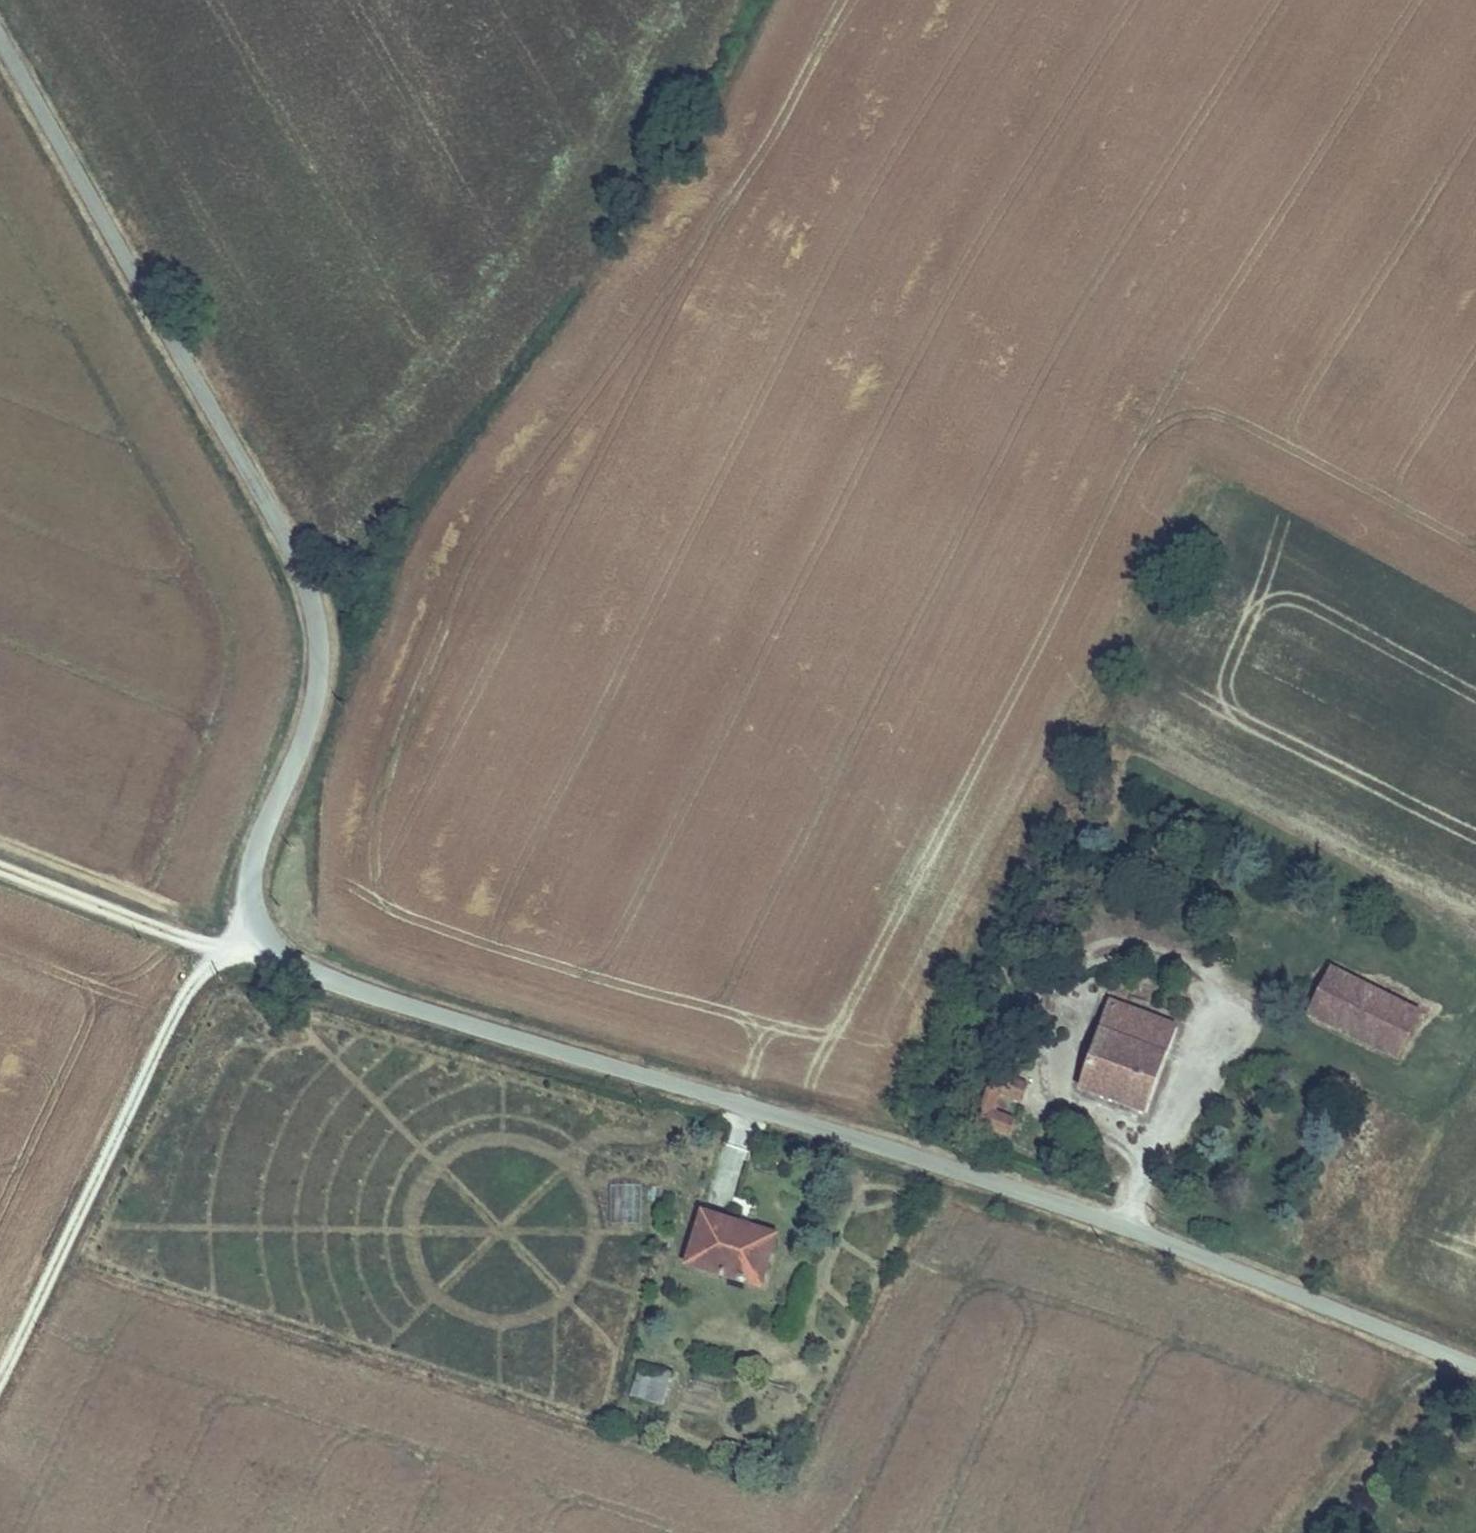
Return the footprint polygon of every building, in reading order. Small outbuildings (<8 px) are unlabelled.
[(1361,1013),(1372,989),(1329,968),(1317,991),(1361,1013)] [(1361,1013),(1317,991),(1303,1019),(1395,1065),(1420,1014),(1372,989),(1361,1013)] [(1141,1118),(1175,1026),(1106,1001),(1074,1094),(1141,1118)] [(1024,1101),(1031,1071),(998,1062),(990,1091),(982,1088),(976,1107),(983,1108),(978,1125),(1009,1134),(1012,1120),(990,1113),(996,1093),(1024,1101)] [(781,1231),(703,1208),(685,1265),(764,1289),(781,1231)] [(672,1372),(639,1362),(631,1396),(663,1406),(672,1372)]
